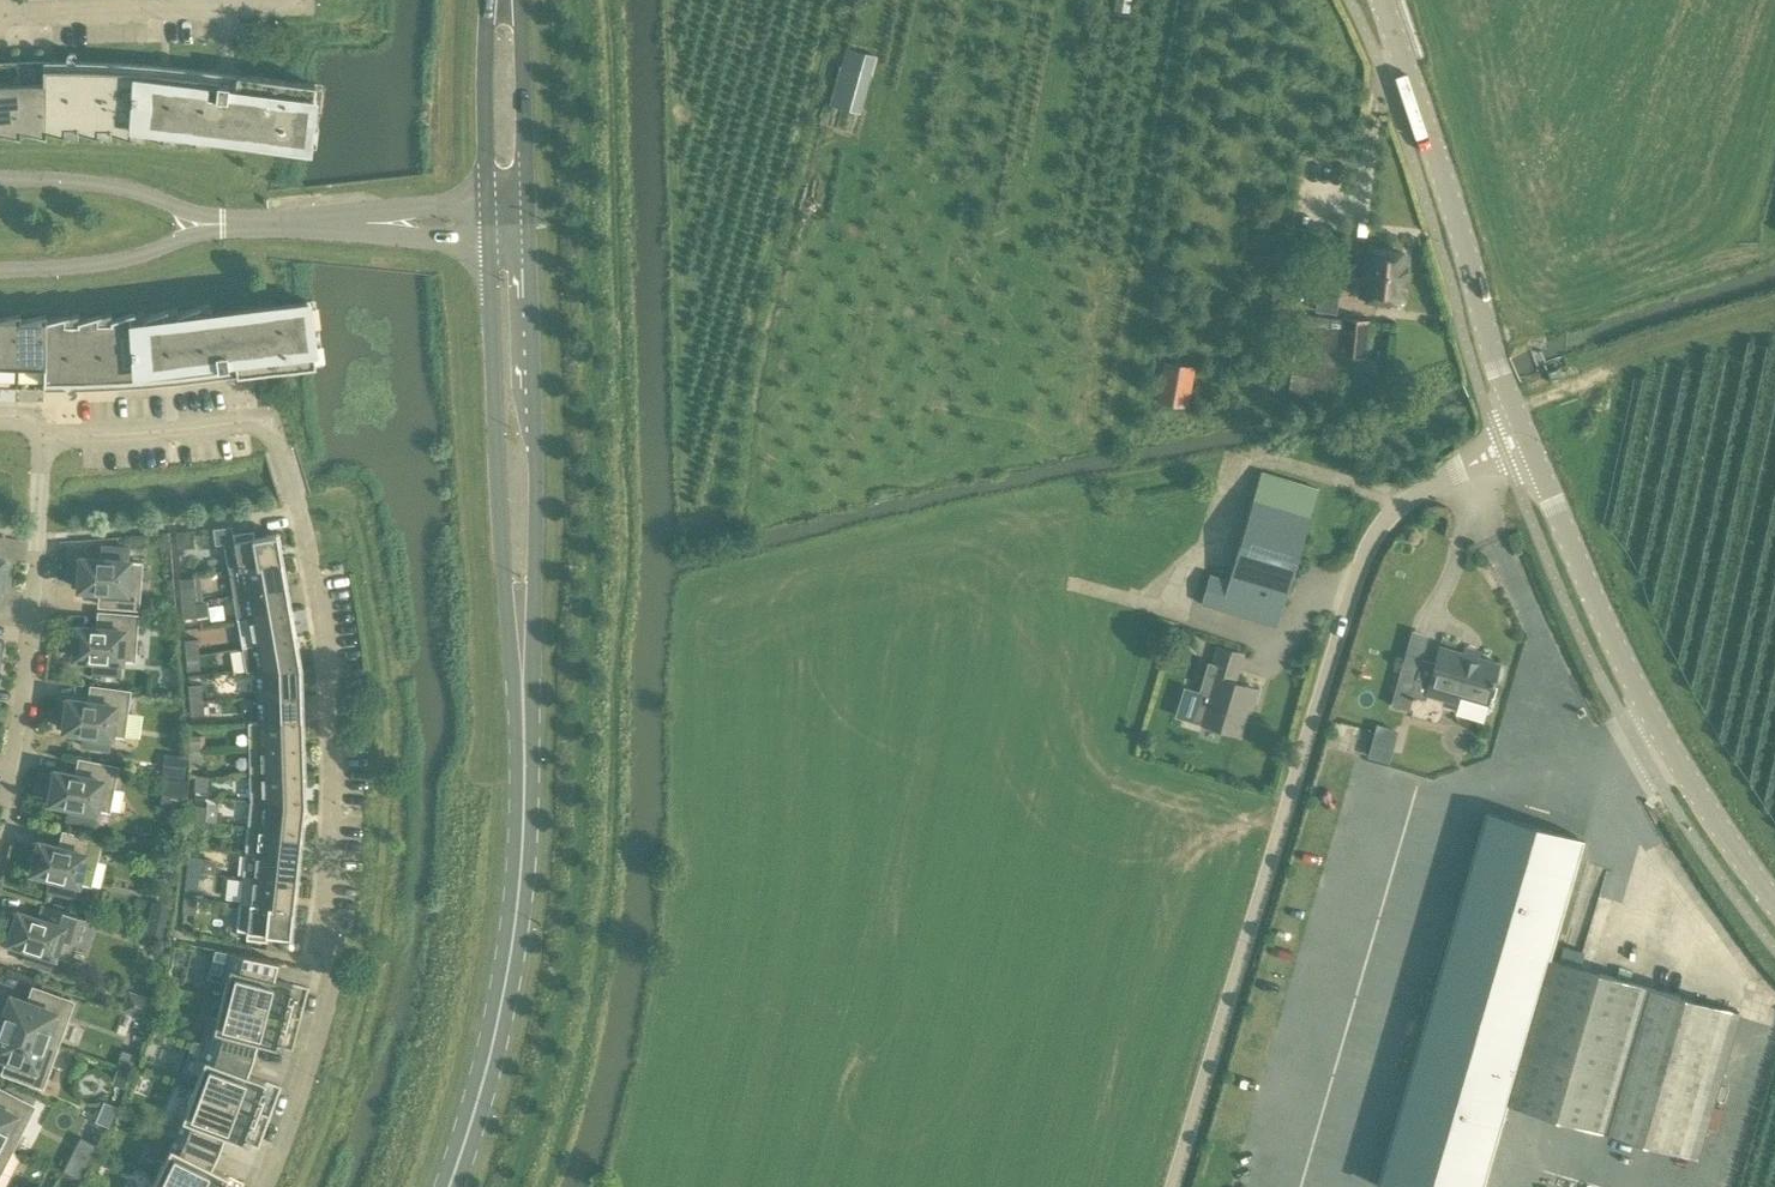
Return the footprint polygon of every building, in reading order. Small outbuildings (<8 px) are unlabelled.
[(863,110),(879,52),(847,44),(832,102),(863,110)] [(212,137),(213,134),(230,136),(307,146),(315,83),(249,75),(249,83),(184,75),(149,72),(115,69),(80,68),(44,68),(44,82),(45,82),(46,126),(46,129),(64,134),(64,126),(79,126),(79,129),(97,134),(97,127),(112,127),(112,130),(130,136),(130,129),(145,130),(145,133),(163,139),(163,131),(178,133),(178,136),(195,142),(196,135),(212,137)] [(17,82),(0,83),(0,131),(19,136),(19,128),(19,126),(17,82)] [(45,82),(44,82),(17,82),(19,126),(19,128),(46,135),(46,129),(46,126),(45,82)] [(1356,250),(1354,275),(1352,294),(1401,299),(1405,252),(1367,249),(1367,251),(1356,250)] [(1316,311),(1336,314),(1339,293),(1318,290),(1316,311)] [(45,367),(44,367),(44,381),(80,380),(115,379),(150,376),(184,373),(249,365),(250,373),(316,364),(308,302),(230,311),(230,312),(213,314),(213,311),(197,313),(196,305),(178,312),(179,315),(164,317),(163,309),(145,315),(146,318),(131,319),(130,312),(112,318),(113,321),(98,321),(97,314),(79,319),(79,322),(64,322),(64,315),(46,319),(46,322),(45,367)] [(18,366),(20,320),(20,313),(0,318),(0,365),(18,366)] [(18,366),(44,367),(45,367),(46,322),(46,319),(46,313),(20,320),(18,366)] [(1367,320),(1343,317),(1297,313),(1288,402),(1359,409),(1367,320)] [(1187,408),(1193,367),(1165,362),(1158,404),(1187,408)] [(1276,624),(1309,517),(1252,500),(1228,579),(1210,574),(1202,602),(1276,624)] [(229,570),(283,560),(278,532),(276,532),(277,533),(255,537),(254,529),(233,533),(234,541),(225,543),(229,570)] [(177,548),(193,548),(193,531),(177,532),(177,548)] [(130,536),(130,546),(145,548),(145,535),(130,536)] [(141,561),(129,561),(130,547),(102,545),(101,559),(82,557),(81,559),(76,559),(74,586),(79,586),(79,588),(108,590),(107,605),(138,607),(141,561)] [(8,562),(3,562),(3,560),(0,560),(0,591),(1,591),(1,589),(6,589),(8,562)] [(283,560),(229,570),(234,595),(288,586),(283,560)] [(195,602),(194,587),(193,573),(181,574),(183,603),(195,602)] [(288,586),(234,595),(238,621),(292,611),(288,586)] [(197,617),(195,602),(183,603),(184,618),(197,617)] [(296,637),(292,611),(238,621),(242,646),(296,637)] [(134,661),(137,616),(107,614),(106,628),(77,626),(76,628),(71,628),(69,655),(74,655),(74,657),(93,659),(92,672),(121,674),(122,661),(134,661)] [(302,666),(296,637),(242,646),(247,671),(257,670),(302,666)] [(187,655),(200,654),(198,639),(186,639),(187,655)] [(1462,695),(1461,700),(1461,701),(1462,705),(1464,708),(1465,709),(1468,711),(1471,713),(1472,714),(1476,715),(1477,715),(1481,715),(1485,714),(1490,712),(1494,709),(1496,700),(1494,697),(1489,696),(1493,683),(1494,683),(1495,679),(1497,680),(1498,679),(1499,678),(1500,677),(1501,676),(1503,673),(1503,671),(1503,669),(1503,667),(1502,665),(1501,664),(1499,662),(1441,645),(1436,661),(1422,657),(1419,664),(1402,659),(1390,702),(1409,708),(1413,694),(1426,698),(1430,686),(1462,695)] [(1252,707),(1257,688),(1234,681),(1242,653),(1219,646),(1210,675),(1215,677),(1202,722),(1238,733),(1247,705),(1252,707)] [(201,669),(200,654),(187,655),(188,670),(201,669)] [(302,695),(302,666),(257,670),(258,697),(302,695)] [(191,700),(203,699),(202,684),(189,685),(191,700)] [(123,737),(129,692),(99,688),(97,702),(68,698),(68,701),(63,700),(59,727),(64,727),(64,729),(83,732),(81,745),(110,749),(112,736),(123,737)] [(303,721),(302,695),(258,697),(259,721),(259,722),(303,721)] [(204,714),(203,699),(191,700),(192,715),(204,714)] [(1391,759),(1400,726),(1378,720),(1369,754),(1391,759)] [(259,722),(259,721),(249,722),(249,749),(304,747),(303,721),(259,722)] [(189,751),(201,750),(201,735),(188,735),(189,751)] [(305,773),(304,747),(249,749),(250,774),(305,773)] [(201,750),(189,751),(190,766),(202,765),(201,750)] [(165,753),(162,775),(184,778),(187,756),(165,753)] [(108,812),(117,767),(87,761),(85,776),(56,770),(55,773),(50,771),(45,798),(50,799),(50,801),(69,805),(66,818),(95,823),(97,810),(108,812)] [(306,802),(305,773),(250,774),(251,800),(306,802)] [(208,791),(210,776),(197,775),(196,790),(208,791)] [(163,779),(161,809),(183,811),(186,781),(163,779)] [(251,800),(248,826),(303,831),(306,802),(251,800)] [(193,820),(205,821),(207,806),(194,805),(193,820)] [(1474,862),(1454,929),(1412,1071),(1640,1136),(1699,1154),(1742,1012),(1550,955),(1561,915),(1574,919),(1589,866),(1577,862),(1585,837),(1490,810),(1488,815),(1483,814),(1465,820),(1462,829),(1460,829),(1452,855),(1474,862)] [(205,821),(193,820),(191,835),(204,836),(205,821)] [(248,826),(246,851),(300,857),(303,831),(248,826)] [(90,886),(101,841),(71,834),(68,848),(39,841),(39,843),(34,842),(27,868),(32,870),(32,872),(51,876),(47,889),(75,896),(78,883),(90,886)] [(246,851),(243,877),(297,883),(300,857),(246,851)] [(188,871),(200,873),(202,857),(189,856),(188,871)] [(200,873),(188,871),(186,886),(199,888),(200,873)] [(297,883),(243,877),(240,903),(295,909),(297,883)] [(196,914),(198,898),(185,897),(184,912),(196,914)] [(295,909),(240,903),(237,930),(247,931),(247,939),(268,941),(268,933),(290,936),(290,937),(292,937),(295,909)] [(43,904),(39,918),(19,911),(18,913),(13,912),(5,938),(10,939),(9,941),(28,947),(24,960),(51,968),(55,956),(66,959),(72,941),(87,946),(95,920),(43,904)] [(165,940),(169,924),(151,920),(147,936),(165,940)] [(279,961),(227,951),(215,948),(209,977),(227,982),(222,999),(291,1017),(295,1001),(293,1001),(293,1003),(289,1002),(293,984),(275,979),(279,961)] [(58,1044),(72,1002),(41,990),(36,1004),(12,995),(10,1001),(4,999),(0,1012),(0,1023),(58,1044)] [(150,1019),(157,1001),(130,991),(123,1009),(150,1019)] [(291,1017),(222,999),(218,1016),(211,1015),(204,1043),(254,1059),(258,1042),(277,1047),(282,1029),(286,1030),(285,1032),(287,1032),(291,1017)] [(0,1023),(0,1055),(16,1061),(11,1074),(43,1086),(58,1044),(0,1023)] [(254,1059),(204,1043),(194,1070),(200,1073),(194,1089),(260,1114),(266,1099),(264,1098),(264,1100),(260,1099),(266,1081),(248,1074),(254,1059)] [(122,1049),(117,1064),(132,1070),(138,1055),(122,1049)] [(118,1069),(112,1083),(125,1088),(130,1073),(118,1069)] [(181,1104),(171,1131),(220,1152),(225,1136),(244,1143),(250,1125),(254,1126),(253,1128),(255,1129),(260,1114),(194,1089),(188,1106),(181,1104)] [(13,1146),(34,1106),(3,1091),(0,1098),(0,1139),(13,1146)] [(95,1122),(110,1128),(119,1107),(104,1101),(95,1122)] [(171,1131),(158,1157),(165,1160),(157,1176),(179,1186),(224,1186),(230,1175),(212,1167),(220,1152),(171,1131)] [(81,1137),(64,1171),(80,1179),(97,1145),(81,1137)] [(0,1139),(0,1172),(13,1146),(0,1139)] [(157,1176),(152,1186),(179,1186),(157,1176)]
